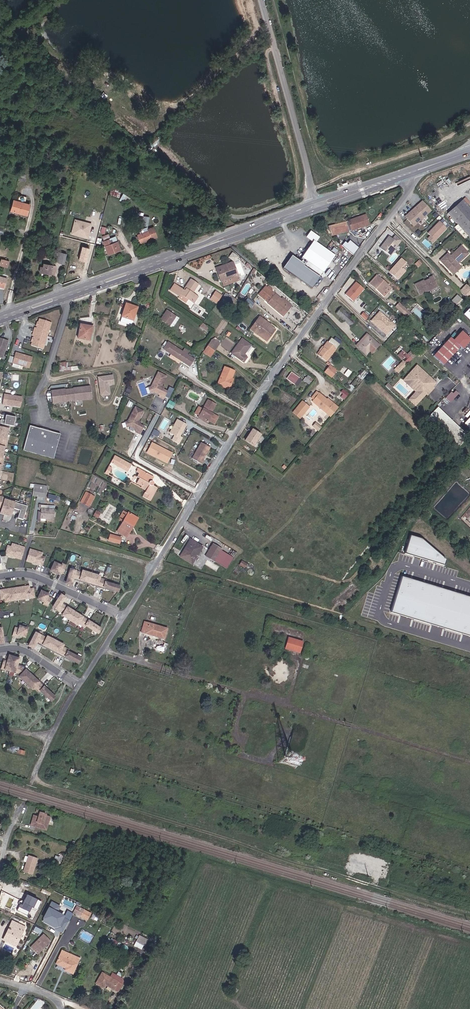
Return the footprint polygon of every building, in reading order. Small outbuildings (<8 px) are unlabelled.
[(1,141),(11,130),(10,129),(12,127),(8,123),(6,126),(5,125),(0,131),(0,140),(1,141)] [(109,194),(118,196),(120,189),(112,186),(109,194)] [(123,193),(120,199),(127,203),(131,197),(123,193)] [(463,200),(448,213),(469,238),(469,208),(463,200)] [(430,211),(422,201),(418,205),(419,206),(416,209),(415,208),(414,209),(422,218),(430,211)] [(19,214),(31,216),(34,206),(27,204),(22,203),(19,214)] [(405,217),(413,226),(422,218),(414,209),(412,210),(413,212),(410,214),(409,213),(405,217)] [(369,224),(366,214),(348,221),(351,230),(369,224)] [(83,236),(85,236),(89,222),(81,220),(78,229),(84,231),(83,236)] [(435,240),(447,228),(440,221),(428,233),(430,235),(435,240)] [(85,236),(92,238),(96,224),(89,222),(85,236)] [(345,226),(344,222),(331,226),(332,230),(330,230),(332,236),(335,235),(334,233),(339,232),(338,228),(345,226)] [(365,237),(369,231),(364,228),(360,235),(365,237)] [(142,247),(160,240),(156,229),(151,230),(151,229),(142,232),(144,237),(139,239),(142,247)] [(319,277),(335,256),(316,242),(319,238),(310,231),(307,235),(313,241),(299,261),(305,265),(304,266),(319,277)] [(390,256),(401,242),(396,236),(393,240),(389,237),(380,249),(390,256)] [(113,257),(125,252),(122,243),(121,243),(116,244),(114,240),(107,242),(113,257)] [(462,246),(453,254),(454,255),(452,257),(451,256),(449,253),(441,261),(451,271),(458,264),(469,254),(462,246)] [(234,262),(239,257),(234,251),(229,256),(234,262)] [(60,263),(70,265),(72,255),(63,253),(60,263)] [(406,263),(402,259),(392,270),(394,272),(392,275),(398,280),(406,271),(402,268),(406,263)] [(5,268),(12,270),(14,263),(11,262),(7,261),(5,268)] [(461,267),(458,264),(451,271),(454,274),(461,267)] [(43,275),(59,278),(62,268),(48,265),(47,269),(45,268),(43,275)] [(232,279),(236,278),(232,266),(225,268),(226,273),(223,274),(221,269),(215,272),(217,281),(219,280),(221,285),(233,281),(232,279)] [(370,283),(376,289),(377,288),(383,293),(389,286),(377,275),(370,283)] [(430,279),(424,281),(422,282),(421,281),(415,284),(419,294),(426,291),(427,292),(438,286),(433,276),(429,277),(430,279)] [(9,290),(12,280),(9,279),(2,278),(0,286),(0,288),(9,290)] [(219,285),(220,289),(238,284),(236,280),(233,281),(221,285),(219,285)] [(353,302),(364,289),(356,282),(345,295),(353,302)] [(194,301),(190,298),(196,290),(188,284),(182,293),(173,287),(169,294),(178,300),(179,299),(190,306),(194,301)] [(467,287),(461,292),(469,301),(469,290),(467,287)] [(284,309),(278,304),(269,296),(271,294),(267,290),(265,292),(264,291),(258,297),(264,303),(263,304),(266,307),(265,308),(279,320),(285,314),(282,311),(284,309)] [(215,307),(218,302),(220,300),(212,295),(207,302),(215,307)] [(462,310),(467,305),(458,296),(453,301),(462,310)] [(222,305),(229,309),(233,303),(224,297),(221,302),(223,304),(222,305)] [(248,310),(251,308),(246,302),(243,305),(248,310)] [(285,314),(288,311),(280,303),(278,304),(284,309),(282,311),(285,314)] [(395,306),(402,312),(405,309),(406,308),(399,303),(395,306)] [(333,311),(344,321),(349,315),(339,305),(333,311)] [(122,319),(133,323),(138,310),(133,308),(132,310),(126,308),(122,319)] [(360,315),(366,320),(369,316),(363,311),(360,315)] [(395,325),(380,312),(372,322),(387,335),(395,325)] [(158,323),(170,331),(177,321),(165,313),(158,323)] [(349,315),(344,321),(350,326),(355,320),(349,315)] [(263,345),(271,334),(263,328),(264,326),(256,321),(248,332),(256,338),(255,339),(263,345)] [(33,334),(46,338),(50,326),(38,322),(37,326),(38,328),(37,329),(36,329),(36,331),(34,330),(33,334)] [(198,330),(205,335),(208,331),(200,326),(198,330)] [(79,341),(91,343),(93,329),(88,328),(88,330),(81,329),(79,341)] [(469,341),(469,339),(462,331),(453,340),(450,337),(433,355),(442,365),(459,347),(462,350),(469,341)] [(31,347),(42,351),(46,338),(33,334),(31,338),(33,338),(33,340),(33,341),(33,342),(32,343),(31,347)] [(356,345),(358,347),(368,336),(366,334),(356,345)] [(368,336),(358,347),(366,354),(370,350),(373,353),(379,346),(368,336)] [(212,355),(217,348),(211,343),(209,345),(205,350),(212,355)] [(244,362),(241,360),(247,350),(239,344),(228,358),(240,367),(244,362)] [(324,363),(333,350),(324,344),(320,349),(315,357),(324,363)] [(192,363),(167,345),(162,352),(187,369),(192,363)] [(407,354),(412,359),(418,353),(413,348),(407,354)] [(201,356),(208,361),(212,355),(205,350),(201,356)] [(451,357),(454,359),(459,353),(457,351),(451,357)] [(407,354),(402,360),(403,361),(407,364),(412,359),(407,354)] [(27,371),(30,361),(23,358),(22,359),(21,359),(20,357),(14,355),(10,366),(11,366),(9,369),(16,371),(17,368),(27,371)] [(198,361),(205,366),(208,361),(201,356),(198,361)] [(398,373),(404,367),(400,364),(394,370),(398,373)] [(58,366),(57,374),(64,375),(72,374),(71,370),(64,371),(65,367),(58,366)] [(426,381),(431,387),(435,383),(417,366),(414,369),(417,372),(418,371),(427,380),(426,381)] [(336,374),(328,368),(323,375),(331,381),(336,374)] [(417,372),(414,369),(404,380),(407,383),(409,381),(414,386),(412,388),(416,391),(409,399),(414,405),(425,393),(427,394),(433,388),(431,387),(426,381),(427,380),(418,371),(417,372)] [(222,383),(224,384),(229,377),(221,372),(214,383),(213,382),(210,387),(221,394),(224,388),(220,386),(222,383)] [(293,387),(297,381),(289,375),(287,379),(288,380),(286,382),(293,387)] [(160,394),(162,391),(159,390),(164,381),(156,376),(148,391),(150,396),(157,400),(156,401),(160,403),(164,396),(160,394)] [(110,378),(96,380),(97,390),(99,389),(99,392),(97,392),(98,398),(100,399),(107,398),(108,396),(106,388),(111,387),(110,378)] [(307,387),(311,382),(309,381),(306,378),(304,380),(304,379),(301,382),(307,387)] [(62,391),(48,393),(49,404),(89,400),(88,389),(70,391),(62,392),(62,391)] [(340,395),(344,399),(349,393),(345,390),(340,395)] [(456,390),(453,393),(451,391),(445,397),(451,403),(460,393),(456,390)] [(310,404),(324,416),(331,408),(325,403),(326,402),(316,394),(309,401),(311,403),(310,404)] [(18,409),(19,399),(5,397),(3,407),(18,409)] [(335,410),(326,402),(325,403),(331,408),(324,416),(328,419),(335,410)] [(298,421),(307,410),(300,404),(291,415),(298,421)] [(164,411),(169,413),(172,408),(167,405),(164,411)] [(215,432),(218,425),(206,419),(207,417),(208,417),(212,411),(204,407),(199,415),(196,422),(205,428),(206,427),(215,432)] [(136,429),(137,427),(135,425),(140,416),(132,411),(124,426),(126,431),(133,435),(132,436),(136,438),(140,431),(136,429)] [(315,415),(311,412),(304,420),(308,423),(315,415)] [(10,425),(16,426),(18,416),(3,414),(1,425),(0,425),(0,489),(10,425)] [(316,416),(315,415),(308,423),(309,424),(316,416)] [(467,439),(448,420),(439,429),(458,448),(467,439)] [(204,430),(205,428),(196,422),(194,424),(204,430)] [(179,437),(183,430),(174,425),(166,438),(175,444),(178,439),(177,438),(178,436),(179,437)] [(58,437),(27,427),(20,453),(51,462),(58,437)] [(242,444),(250,449),(258,438),(249,432),(242,444)] [(199,466),(206,454),(197,449),(188,465),(197,470),(200,466),(199,466)] [(161,467),(165,460),(167,455),(162,452),(159,457),(158,456),(154,463),(161,467)] [(127,475),(129,471),(112,462),(109,468),(112,470),(112,469),(120,474),(121,472),(127,475)] [(150,491),(150,490),(150,489),(149,488),(151,484),(135,475),(133,478),(136,479),(134,482),(136,483),(134,488),(138,491),(137,493),(143,496),(139,502),(145,506),(151,497),(152,498),(154,495),(150,492),(150,491)] [(80,505),(85,509),(91,499),(85,496),(80,505)] [(29,503),(0,497),(0,513),(15,516),(15,517),(25,519),(29,503)] [(46,518),(54,519),(55,505),(51,504),(51,508),(47,508),(48,503),(41,503),(40,517),(40,521),(46,521),(46,518)] [(107,505),(99,518),(107,522),(114,509),(107,505)] [(128,533),(127,532),(133,522),(125,517),(124,518),(120,516),(116,523),(120,525),(114,535),(124,541),(128,533)] [(177,558),(189,566),(199,549),(188,542),(177,558)] [(22,560),(26,549),(13,545),(12,548),(9,547),(6,555),(22,560)] [(202,558),(211,564),(218,553),(210,547),(202,558)] [(43,566),(45,558),(42,557),(43,554),(30,550),(27,561),(43,566)] [(211,564),(214,566),(222,555),(218,553),(211,564)] [(63,575),(66,570),(67,568),(64,566),(62,568),(56,564),(51,571),(58,575),(60,573),(63,575)] [(72,570),(67,584),(72,585),(74,579),(81,582),(82,581),(98,586),(98,587),(104,589),(104,588),(117,593),(118,588),(106,583),(107,581),(101,579),(101,578),(84,572),(83,574),(72,570)] [(403,575),(392,611),(469,635),(469,596),(403,575)] [(35,598),(33,590),(30,590),(29,587),(1,591),(2,599),(5,599),(6,602),(35,598)] [(48,607),(51,599),(48,598),(49,595),(42,592),(38,600),(45,603),(44,605),(48,607)] [(82,618),(68,609),(68,608),(62,604),(66,599),(61,596),(53,608),(63,614),(62,616),(77,626),(78,624),(84,628),(85,626),(96,633),(99,629),(88,622),(88,621),(83,617),(82,618)] [(164,638),(167,628),(146,622),(142,632),(164,638)] [(25,640),(28,631),(20,629),(19,631),(16,630),(13,638),(17,639),(18,637),(25,640)] [(64,647),(48,638),(47,640),(37,634),(30,647),(34,650),(37,644),(44,648),(44,647),(59,655),(59,656),(65,659),(65,658),(77,664),(79,660),(68,654),(69,652),(63,649),(64,647)] [(290,635),(287,646),(303,651),(307,640),(290,635)] [(40,684),(27,671),(28,671),(24,668),(19,666),(21,660),(11,657),(9,663),(6,662),(3,670),(16,674),(16,673),(19,674),(22,677),(20,678),(33,690),(35,689),(40,694),(41,692),(52,702),(55,699),(45,689),(46,688),(40,683),(40,684)] [(30,825),(45,829),(49,816),(43,814),(43,813),(39,812),(38,816),(37,819),(32,818),(30,825)] [(26,873),(34,876),(39,860),(31,858),(26,873)] [(37,910),(41,902),(27,895),(21,905),(20,904),(16,911),(27,916),(29,912),(27,912),(30,907),(37,910)] [(52,901),(49,909),(57,913),(61,906),(52,901)] [(92,913),(77,905),(73,912),(88,920),(92,913)] [(49,909),(43,921),(59,929),(65,917),(57,913),(49,909)] [(3,941),(15,946),(24,928),(12,922),(8,931),(9,931),(7,937),(5,936),(3,941)] [(31,948),(38,954),(51,940),(43,933),(31,948)] [(143,946),(147,941),(138,936),(135,941),(143,946)] [(77,960),(60,953),(54,968),(63,971),(62,974),(69,976),(77,960)] [(71,977),(77,960),(69,976),(68,976),(71,977)] [(112,989),(116,981),(109,977),(101,973),(95,985),(102,988),(104,984),(106,985),(106,986),(112,989)] [(122,981),(120,978),(111,974),(109,977),(116,981),(121,984),(122,981)]
